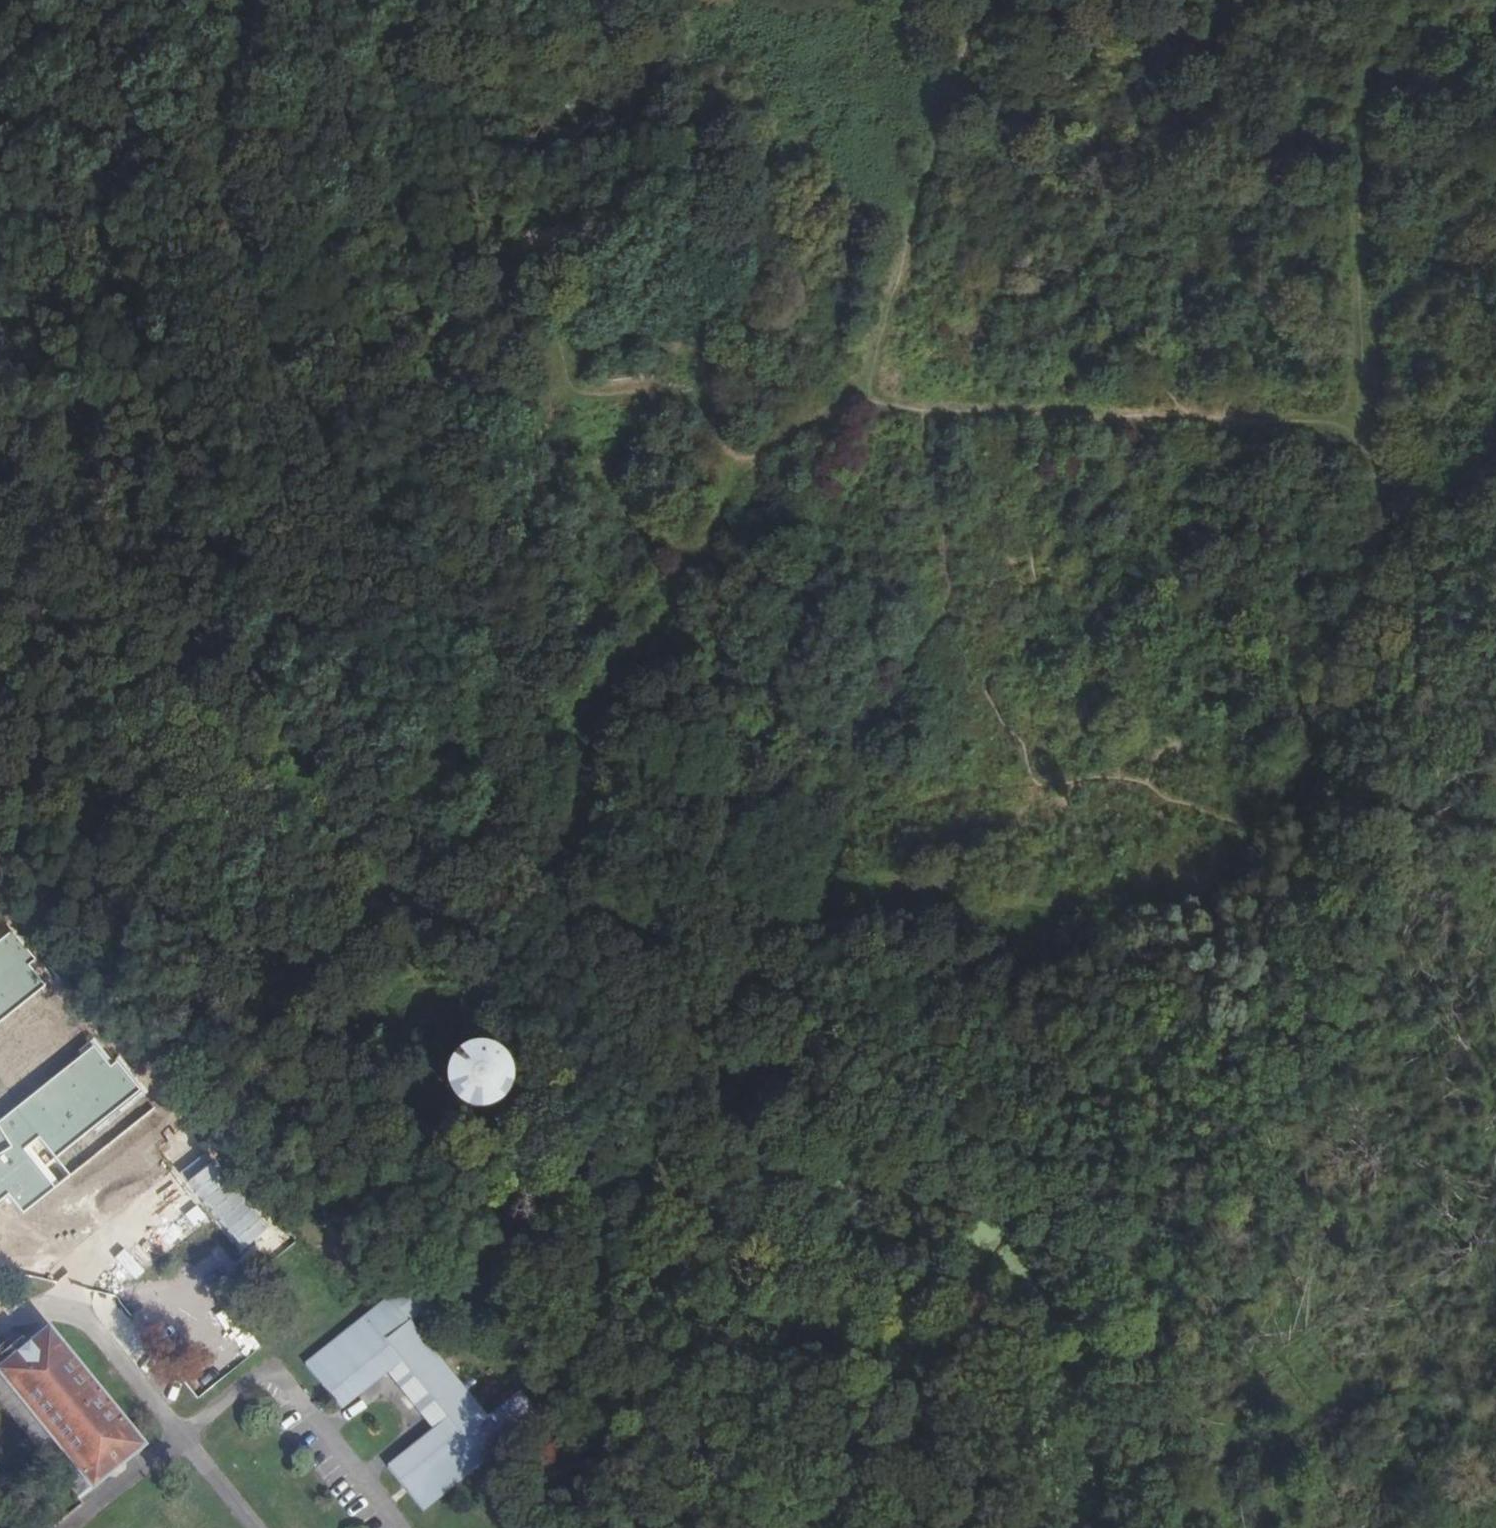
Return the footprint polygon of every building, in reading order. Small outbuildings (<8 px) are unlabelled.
[(0,915),(0,1024),(44,989),(26,966),(37,961),(0,915)] [(7,1195),(24,1216),(54,1192),(20,1149),(36,1136),(56,1162),(144,1093),(118,1059),(108,1067),(92,1048),(0,1121),(0,1200),(7,1195)] [(496,1085),(496,1080),(496,1076),(495,1072),(493,1068),(490,1064),(487,1061),(483,1059),(479,1057),(474,1057),(470,1057),(465,1058),(461,1060),(457,1062),(454,1066),(452,1069),(450,1073),(449,1078),(449,1082),(450,1087),(452,1091),(454,1095),(457,1098),(461,1100),(465,1102),(469,1103),(474,1104),(478,1103),(482,1102),(486,1099),(490,1097),(493,1093),(495,1089),(496,1085)] [(388,1468),(426,1513),(541,1421),(521,1395),(491,1421),(411,1322),(442,1297),(423,1272),(306,1363),(342,1409),(389,1376),(436,1431),(388,1468)] [(89,1493),(145,1450),(132,1431),(128,1433),(59,1350),(62,1347),(49,1331),(0,1370),(0,1378),(7,1389),(11,1386),(79,1471),(75,1474),(89,1493)] [(89,1493),(75,1474),(79,1471),(11,1386),(7,1389),(0,1378),(0,1404),(78,1501),(89,1493)]
